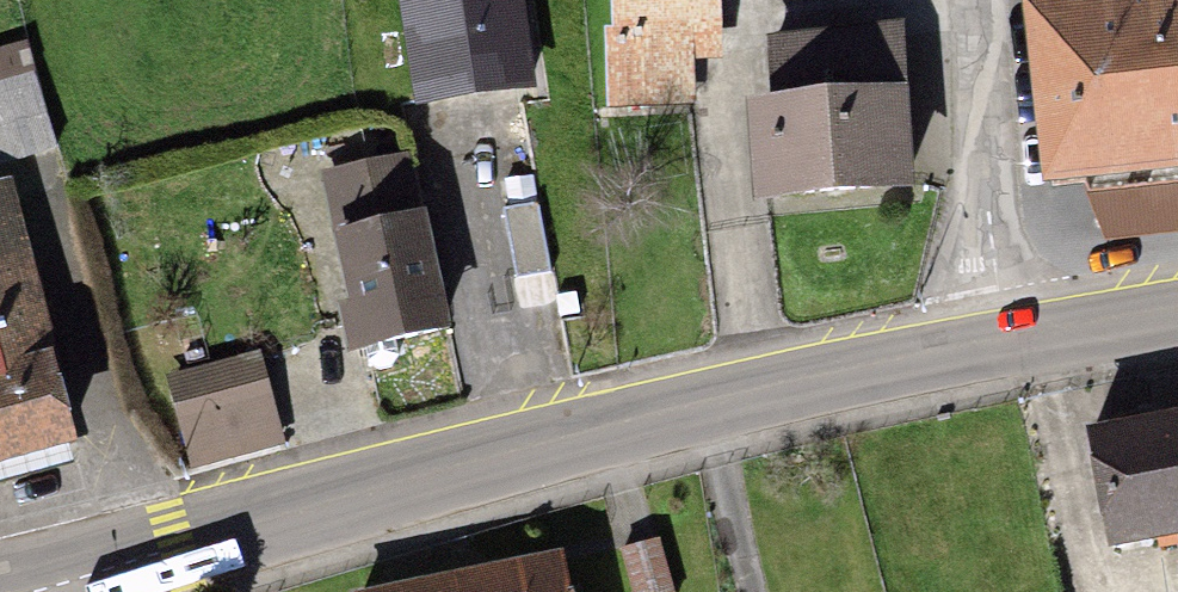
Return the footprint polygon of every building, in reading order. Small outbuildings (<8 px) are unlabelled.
[(425,99),(537,84),(525,0),(412,0),(425,99)] [(614,107),(712,109),(714,0),(616,0),(614,107)] [(1054,167),(1177,157),(1177,0),(1041,0),(1054,167)] [(773,103),(902,91),(897,31),(768,43),(773,103)] [(773,103),(783,206),(912,194),(902,91),(773,103)] [(346,227),(424,211),(414,160),(336,174),(346,227)] [(0,179),(0,455),(78,434),(7,177),(0,179)] [(446,322),(424,211),(346,227),(360,302),(356,303),(363,338),(446,322)] [(264,361),(178,381),(198,466),(284,447),(264,361)] [(1094,426),(1111,538),(1177,528),(1177,413),(1094,426)] [(635,554),(641,591),(661,591),(663,591),(657,551),(635,554)] [(365,591),(576,591),(569,555),(365,591)]
